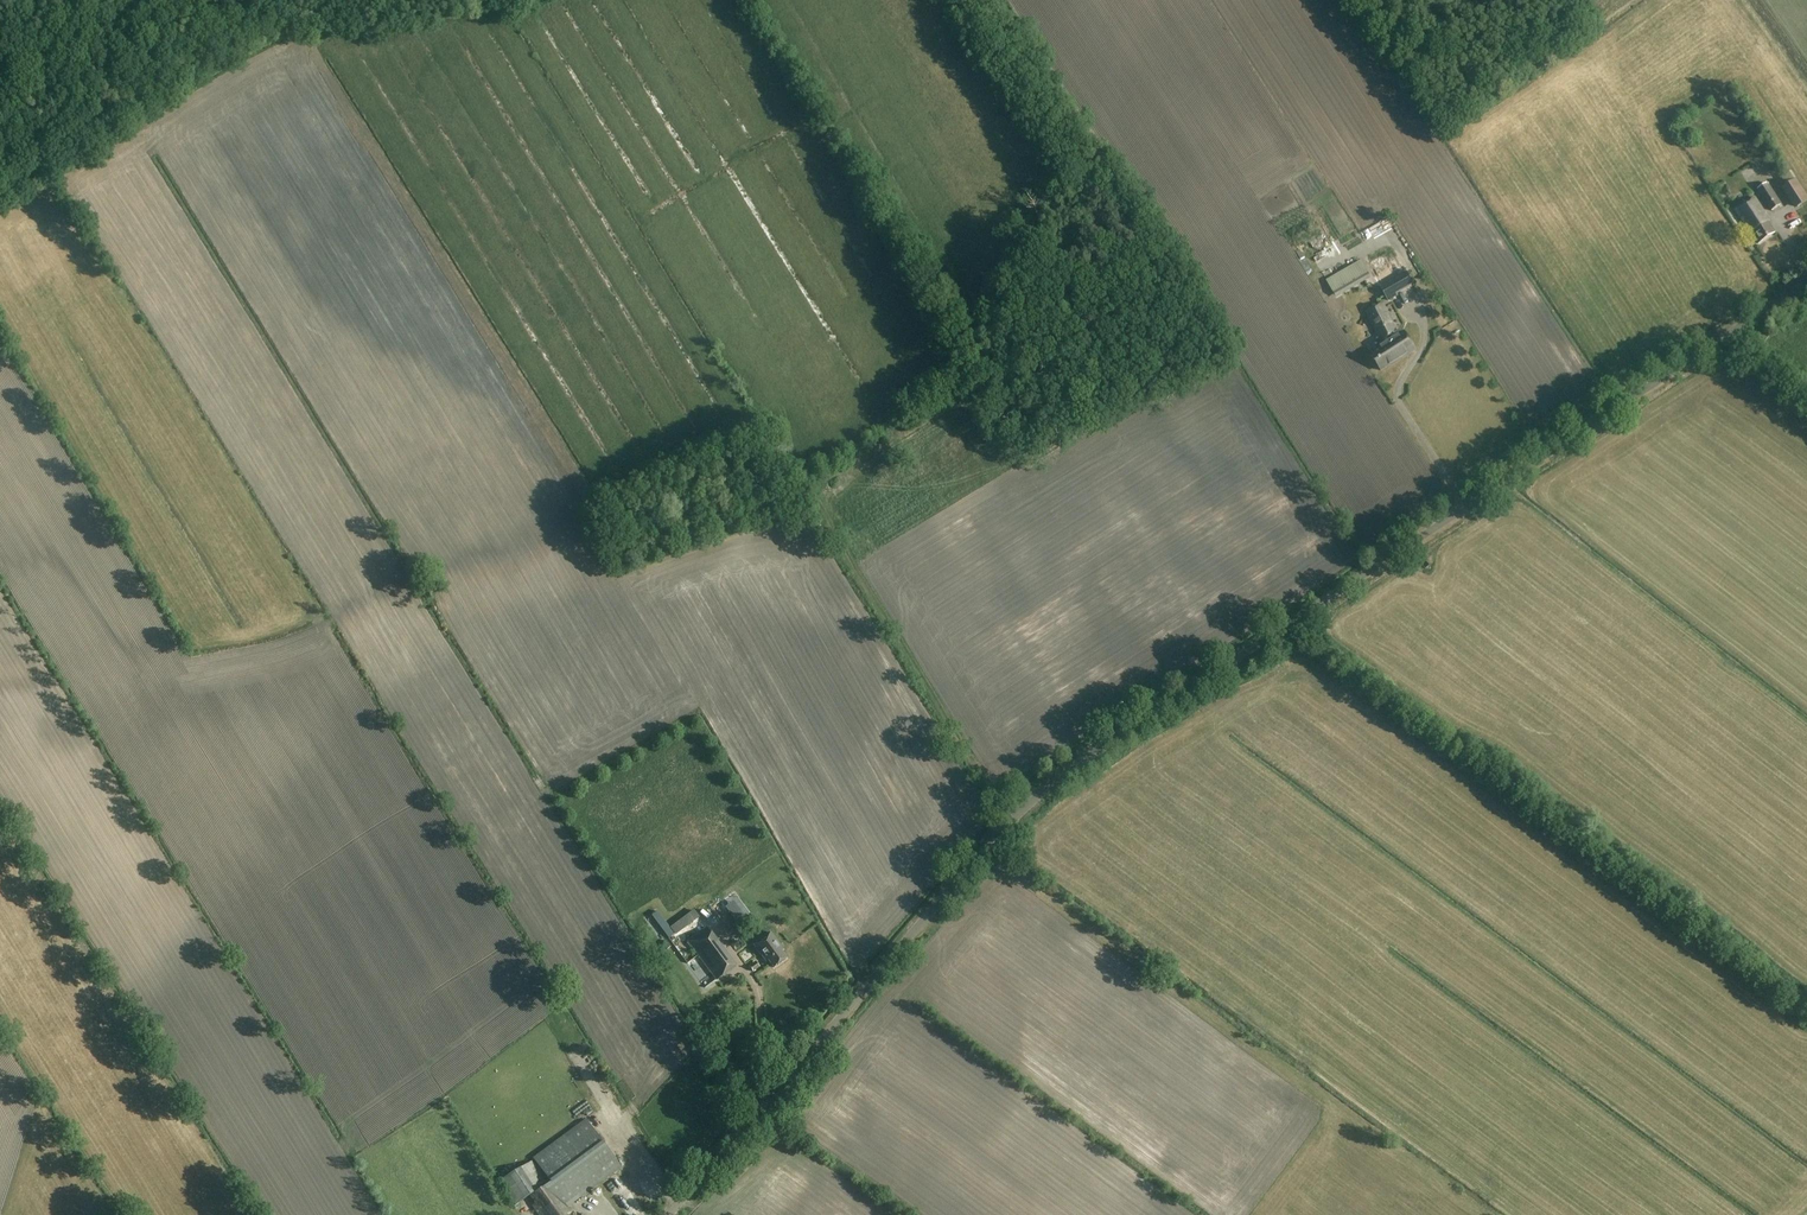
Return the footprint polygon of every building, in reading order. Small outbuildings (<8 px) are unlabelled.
[(218,13),(227,19),(240,0),(227,0),(218,13)] [(1796,178),(1782,187),(1795,209),(1806,201),(1806,196),(1796,178)] [(1781,205),(1770,188),(1767,183),(1758,188),(1761,193),(1772,211),(1781,205)] [(1736,209),(1758,243),(1774,233),(1763,216),(1766,215),(1755,197),(1736,209)] [(1397,258),(1396,258),(1391,250),(1366,263),(1372,272),(1375,277),(1376,276),(1382,285),(1381,287),(1389,301),(1399,295),(1398,294),(1414,284),(1407,272),(1405,273),(1397,258)] [(1334,294),(1369,274),(1361,260),(1326,280),(1334,294)] [(1380,339),(1381,341),(1397,333),(1395,329),(1382,303),(1366,311),(1380,339)] [(1381,341),(1380,339),(1377,341),(1380,347),(1370,353),(1381,371),(1393,363),(1394,364),(1416,350),(1400,326),(1395,329),(1397,333),(1381,341)] [(790,945),(774,924),(759,935),(762,939),(755,945),(766,960),(768,959),(775,967),(786,958),(781,952),(790,945)] [(736,966),(706,927),(687,941),(717,980),(736,966)] [(745,941),(737,946),(742,954),(750,948),(745,941)] [(744,958),(751,967),(760,960),(754,951),(744,958)] [(759,962),(752,966),(757,974),(764,970),(759,962)] [(733,973),(723,978),(727,986),(737,981),(733,973)] [(569,1206),(621,1167),(586,1119),(533,1158),(551,1182),(531,1197),(536,1203),(532,1205),(540,1214),(576,1214),(569,1206)] [(520,1171),(505,1179),(517,1202),(532,1194),(520,1171)] [(645,1192),(661,1184),(655,1173),(639,1181),(645,1192)] [(603,1201),(608,1197),(600,1185),(594,1189),(603,1201)] [(630,1207),(636,1214),(644,1208),(639,1201),(630,1207)]
